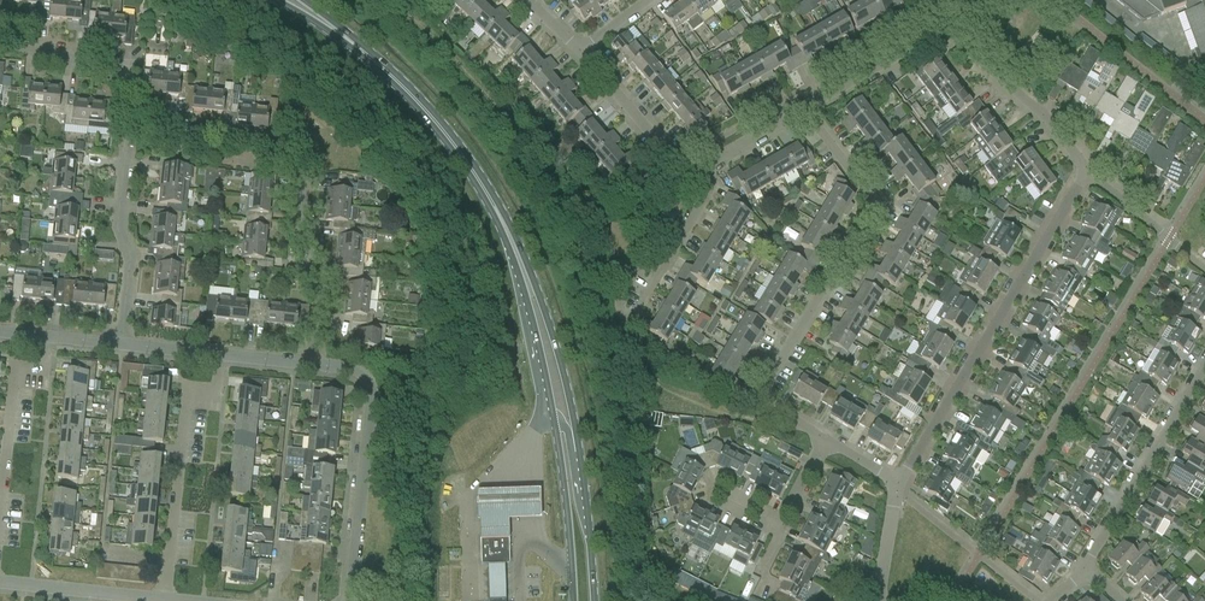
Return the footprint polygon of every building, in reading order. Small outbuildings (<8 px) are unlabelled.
[(4,17),(6,1),(21,3),(21,0),(0,0),(0,17),(4,17)] [(21,3),(36,5),(35,8),(43,9),(44,9),(45,0),(21,0),(21,3)] [(44,9),(43,9),(42,21),(50,22),(50,18),(65,20),(67,0),(45,0),(44,9)] [(91,1),(84,0),(67,0),(65,20),(80,21),(80,25),(87,26),(88,26),(89,12),(91,1)] [(479,0),(459,0),(454,5),(464,15),(479,0)] [(489,9),(483,4),(487,0),(479,0),(464,15),(474,24),(489,9)] [(597,16),(586,0),(579,0),(572,5),(584,21),(590,16),(592,19),(597,16)] [(602,12),(600,9),(606,5),(603,0),(586,0),(597,16),(602,12)] [(674,8),(692,32),(703,24),(699,18),(686,0),(685,0),(674,8)] [(703,0),(686,0),(699,18),(710,10),(703,0)] [(721,2),(720,0),(703,0),(710,10),(721,2)] [(737,0),(720,0),(721,2),(726,8),(737,0)] [(883,19),(872,0),(868,0),(859,5),(869,23),(876,19),(877,22),(883,19)] [(888,16),(887,13),(893,9),(888,0),(872,0),(883,19),(888,16)] [(904,0),(888,0),(893,9),(899,6),(904,13),(909,10),(904,0)] [(915,7),(913,4),(920,0),(919,0),(904,0),(909,10),(915,7)] [(1142,22),(1161,16),(1160,15),(1184,7),(1186,12),(1184,13),(1199,56),(1196,57),(1204,79),(1204,0),(1115,0),(1142,22)] [(109,36),(113,1),(111,15),(89,12),(88,26),(87,26),(86,40),(94,41),(94,35),(109,36)] [(132,46),(132,42),(135,18),(119,16),(121,2),(113,1),(109,36),(124,38),(124,45),(132,46)] [(779,13),(773,4),(767,8),(766,8),(762,11),(768,19),(772,15),(773,17),(779,13)] [(859,33),(865,29),(863,26),(869,23),(859,5),(847,12),(853,22),(859,33)] [(794,8),(792,9),(796,17),(800,15),(796,7),(794,8)] [(484,34),(505,12),(500,8),(494,14),(489,9),(474,24),(484,34)] [(677,35),(682,31),(680,28),(686,23),(674,8),(663,16),(677,35)] [(763,22),(768,19),(762,11),(758,14),(763,22)] [(494,43),(508,28),(503,23),(509,17),(505,12),(484,34),(494,43)] [(848,39),(854,35),(842,14),(830,21),(840,39),(847,36),(848,39)] [(657,19),(650,24),(653,29),(660,24),(657,19)] [(830,49),(836,46),(834,43),(840,39),(830,21),(818,28),(830,49)] [(744,32),(748,29),(742,22),(738,25),(744,32)] [(660,24),(653,29),(656,34),(663,29),(663,28),(660,24)] [(739,35),(744,32),(738,25),(734,28),(739,35)] [(626,33),(611,46),(611,47),(616,52),(613,55),(617,59),(642,38),(633,27),(626,33)] [(514,33),(508,28),(494,43),(505,53),(509,48),(514,53),(526,40),(516,31),(514,33)] [(825,52),(830,49),(818,28),(806,35),(817,53),(823,49),(825,52)] [(1035,29),(1021,42),(1036,58),(1049,45),(1035,29)] [(667,42),(674,37),(671,32),(664,38),(667,42)] [(746,41),(754,36),(752,32),(743,36),(746,41)] [(800,66),(812,59),(810,57),(817,53),(806,35),(794,42),(797,48),(792,51),(800,66)] [(720,46),(724,43),(719,36),(715,39),(720,46)] [(738,46),(746,41),(743,36),(735,41),(738,46)] [(646,52),(651,48),(642,38),(617,59),(621,63),(624,61),(629,67),(644,54),(643,54),(646,52)] [(716,49),(720,46),(715,39),(710,42),(716,49)] [(522,72),(538,59),(533,53),(536,51),(526,40),(514,53),(518,57),(513,61),(522,72)] [(786,54),(780,44),(768,51),(778,69),(784,65),(789,73),(800,66),(792,51),(786,54)] [(722,55),(731,50),(728,45),(720,50),(722,55)] [(1086,79),(1095,65),(1101,55),(1090,48),(1083,59),(1079,65),(1080,69),(1082,70),(1080,72),(1068,64),(1047,98),(1054,102),(1062,89),(1064,90),(1066,86),(1077,93),(1078,93),(1086,78),(1086,79)] [(680,60),(687,54),(684,50),(677,55),(680,60)] [(696,60),(700,57),(695,50),(691,53),(696,60)] [(768,79),(773,75),(772,72),(778,69),(768,51),(756,58),(768,79)] [(655,63),(646,52),(643,54),(644,54),(629,67),(633,71),(635,69),(641,75),(655,63)] [(195,55),(192,56),(195,61),(201,58),(199,55),(198,53),(195,55)] [(683,64),(690,58),(687,54),(680,60),(683,64)] [(1073,100),(1065,113),(1072,117),(1080,104),(1078,103),(1081,98),(1086,101),(1084,104),(1091,108),(1093,106),(1095,107),(1096,107),(1104,93),(1113,80),(1119,70),(1108,63),(1110,61),(1101,55),(1095,65),(1101,69),(1101,68),(1103,67),(1105,68),(1102,73),(1099,78),(1090,72),(1086,79),(1086,78),(1078,93),(1077,93),(1076,95),(1073,100)] [(931,84),(947,71),(938,60),(936,62),(931,56),(912,71),(925,88),(931,84)] [(762,82),(768,79),(756,58),(744,65),(754,82),(761,79),(762,82)] [(531,83),(553,64),(549,59),(542,64),(540,62),(538,59),(522,72),(531,83)] [(647,88),(664,73),(655,63),(641,75),(641,76),(646,81),(643,84),(645,86),(647,88)] [(540,93),(556,80),(551,74),(558,68),(553,64),(531,83),(540,93)] [(744,92),(749,89),(748,86),(754,82),(744,65),(732,71),(744,92)] [(163,95),(166,73),(142,71),(140,96),(148,97),(149,93),(163,95)] [(744,92),(732,71),(720,78),(718,75),(712,79),(721,94),(726,91),(730,96),(736,92),(738,95),(744,92)] [(933,99),(955,82),(947,71),(925,88),(933,99)] [(696,82),(703,76),(700,72),(693,78),(696,82)] [(188,88),(189,76),(166,73),(163,95),(178,96),(178,100),(185,101),(186,101),(187,88),(188,88)] [(658,96),(673,83),(664,73),(647,88),(650,92),(653,90),(658,96)] [(699,86),(706,81),(703,76),(696,82),(699,86)] [(1088,119),(1080,133),(1087,137),(1095,124),(1093,122),(1099,113),(1103,116),(1099,122),(1110,128),(1114,122),(1119,112),(1120,112),(1124,105),(1131,95),(1137,84),(1126,78),(1120,88),(1116,95),(1117,98),(1118,99),(1117,101),(1104,93),(1096,107),(1095,107),(1094,110),(1088,119)] [(549,104),(571,84),(567,79),(560,85),(556,80),(540,93),(549,104)] [(940,111),(947,105),(963,93),(955,82),(933,99),(939,107),(937,108),(940,111)] [(665,109),(682,94),(673,83),(658,96),(664,102),(661,104),(665,109)] [(44,107),(46,85),(30,84),(30,92),(22,91),(20,111),(34,112),(34,106),(44,107)] [(558,114),(573,101),(569,95),(575,89),(571,84),(549,104),(558,114)] [(67,107),(68,96),(61,95),(61,87),(46,85),(44,107),(52,108),(52,114),(66,116),(67,107)] [(887,95),(892,92),(888,86),(883,90),(887,95)] [(210,90),(188,88),(187,88),(186,101),(185,101),(184,113),(192,113),(193,110),(208,112),(210,90)] [(233,96),(234,88),(233,88),(233,93),(210,90),(208,112),(222,113),(222,119),(229,120),(230,120),(233,95),(233,96)] [(241,96),(241,88),(234,88),(233,96),(233,95),(230,120),(229,120),(228,129),(237,130),(237,127),(252,128),(254,106),(240,105),(241,96)] [(1107,133),(1104,138),(1108,141),(1112,136),(1114,132),(1129,141),(1137,129),(1149,109),(1155,99),(1144,92),(1138,102),(1133,110),(1124,105),(1120,112),(1119,112),(1114,122),(1110,128),(1107,133)] [(931,136),(935,142),(941,138),(958,125),(974,112),(970,106),(972,104),(963,93),(947,105),(941,110),(949,121),(935,131),(936,132),(931,136)] [(676,117),(691,104),(682,94),(665,109),(668,113),(671,111),(676,117)] [(712,104),(720,99),(717,94),(709,100),(712,104)] [(88,129),(90,101),(75,99),(74,107),(67,107),(66,116),(65,126),(88,129)] [(274,137),(278,100),(270,99),(269,108),(254,106),(252,128),(267,130),(266,136),(274,137)] [(716,108),(723,103),(720,99),(712,104),(716,108)] [(846,128),(869,110),(860,99),(844,112),(849,118),(842,123),(846,128)] [(111,131),(113,111),(105,110),(106,102),(90,101),(88,129),(111,131)] [(578,106),(573,101),(558,114),(567,125),(572,121),(576,126),(589,114),(581,104),(578,106)] [(916,103),(910,107),(915,113),(920,109),(916,103)] [(682,130),(700,115),(697,111),(691,104),(676,117),(681,123),(679,125),(682,130)] [(1154,145),(1172,115),(1161,108),(1155,118),(1148,130),(1149,133),(1150,134),(1149,136),(1137,129),(1129,141),(1126,145),(1146,157),(1147,157),(1154,144),(1154,145)] [(692,140),(706,128),(701,122),(710,115),(706,109),(700,115),(682,130),(692,140)] [(919,119),(924,115),(920,109),(915,113),(919,119)] [(861,134),(878,121),(869,110),(846,128),(850,134),(857,128),(861,134)] [(979,118),(974,112),(958,125),(962,131),(970,125),(978,136),(994,124),(986,113),(979,118)] [(585,146),(600,132),(596,127),(598,125),(589,114),(576,126),(580,131),(576,135),(585,146)] [(862,150),(886,132),(878,121),(861,134),(866,140),(858,145),(862,150)] [(981,152),(987,147),(1003,135),(994,124),(978,136),(973,141),(981,152)] [(1172,161),(1183,141),(1190,131),(1179,124),(1166,146),(1166,149),(1168,150),(1167,152),(1154,145),(1154,144),(1147,157),(1146,157),(1144,162),(1163,173),(1164,174),(1171,161),(1172,161)] [(594,156),(616,137),(612,132),(605,138),(600,132),(585,146),(594,156)] [(877,156),(894,143),(886,132),(862,150),(866,155),(873,150),(877,156)] [(995,158),(1003,152),(1009,148),(1011,146),(1003,135),(987,147),(981,152),(989,163),(995,158)] [(603,166),(618,153),(614,148),(620,142),(619,140),(616,137),(594,156),(603,166)] [(893,161),(909,149),(901,138),(894,143),(877,156),(882,161),(889,156),(893,161)] [(940,148),(945,144),(941,138),(935,142),(940,148)] [(1103,156),(1111,143),(1108,141),(1104,138),(1095,152),(1103,156)] [(1204,150),(1204,149),(1195,142),(1183,162),(1184,165),(1185,166),(1184,168),(1172,161),(1171,161),(1164,174),(1163,173),(1147,201),(1154,205),(1162,192),(1160,190),(1166,180),(1181,190),(1204,150)] [(800,151),(797,146),(790,149),(789,146),(783,150),(795,170),(808,163),(809,166),(815,163),(810,155),(806,148),(800,151)] [(27,159),(28,148),(20,147),(19,158),(27,159)] [(1009,148),(1003,152),(995,158),(989,163),(984,167),(997,185),(1018,169),(1023,174),(1039,162),(1030,151),(1018,160),(1009,148)] [(918,160),(909,149),(893,161),(897,167),(890,172),(894,178),(918,160)] [(779,156),(773,159),(783,177),(788,185),(799,178),(795,170),(783,150),(777,153),(779,156)] [(639,163),(630,153),(623,159),(618,153),(603,166),(612,177),(621,169),(625,175),(639,163)] [(82,165),(83,157),(55,154),(54,161),(52,161),(52,170),(43,169),(42,176),(51,177),(74,179),(75,164),(82,165)] [(783,177),(773,159),(767,163),(765,160),(759,163),(771,184),(783,177)] [(910,183),(926,171),(918,160),(894,178),(898,183),(905,177),(910,183)] [(958,169),(963,165),(958,160),(953,164),(958,169)] [(1117,178),(1125,165),(1117,160),(1109,174),(1117,178)] [(1024,191),(1031,185),(1047,173),(1039,162),(1023,174),(1016,180),(1024,191)] [(759,191),(771,184),(759,163),(754,167),(755,169),(749,173),(759,191)] [(163,165),(161,188),(189,191),(190,182),(191,168),(163,165)] [(962,175),(967,171),(963,165),(958,169),(962,175)] [(743,177),(738,169),(726,176),(735,191),(741,188),(747,198),(759,191),(749,173),(743,177)] [(205,182),(204,193),(213,193),(214,183),(214,180),(215,171),(207,170),(206,179),(205,182)] [(918,200),(935,199),(927,188),(935,182),(926,171),(910,183),(914,189),(911,191),(918,200)] [(642,182),(645,180),(648,177),(643,172),(638,177),(642,182)] [(1031,185),(1025,190),(1033,201),(1040,196),(1056,184),(1047,173),(1031,185)] [(241,188),(240,196),(247,197),(270,199),(271,184),(275,185),(276,177),(273,176),(272,176),(251,174),(250,181),(249,181),(248,189),(241,188)] [(1135,193),(1143,179),(1136,175),(1128,188),(1135,193)] [(89,204),(89,203),(82,203),(83,195),(72,194),(74,179),(51,177),(49,193),(50,193),(50,200),(89,204)] [(970,178),(963,183),(970,192),(977,187),(970,178)] [(836,187),(829,199),(850,211),(853,206),(850,204),(854,197),(848,194),(852,188),(837,179),(833,185),(836,187)] [(214,183),(213,193),(220,194),(221,183),(214,183)] [(329,190),(327,205),(350,208),(351,199),(356,199),(357,185),(350,184),(338,183),(337,191),(329,190)] [(802,195),(807,186),(802,184),(798,192),(802,195)] [(806,197),(811,189),(807,186),(802,195),(806,197)] [(186,213),(189,191),(161,188),(159,204),(167,204),(166,211),(186,213)] [(742,227),(750,214),(739,208),(743,203),(728,194),(721,205),(729,210),(725,216),(742,227)] [(271,222),(272,215),(268,214),(270,199),(247,197),(245,213),(247,214),(246,220),(271,222)] [(784,206),(792,201),(789,197),(781,201),(784,206)] [(843,215),(846,217),(850,211),(829,199),(822,211),(840,221),(843,215)] [(929,227),(936,215),(928,210),(935,199),(918,200),(912,209),(915,210),(912,217),(929,227)] [(999,199),(995,206),(1003,211),(1007,204),(999,199)] [(89,212),(89,204),(50,200),(49,208),(55,209),(54,223),(76,225),(78,210),(89,212)] [(775,211),(784,206),(781,201),(773,206),(775,211)] [(798,212),(803,204),(798,201),(793,209),(798,212)] [(1123,213),(1109,205),(1103,202),(1100,207),(1094,204),(1088,215),(1106,226),(1112,229),(1119,219),(1123,213)] [(357,223),(359,222),(360,209),(350,208),(327,205),(326,221),(334,222),(333,229),(347,231),(354,232),(354,231),(355,223),(357,223)] [(793,220),(798,212),(793,209),(788,218),(793,220)] [(1021,217),(1010,211),(1008,209),(1004,216),(997,212),(994,216),(996,221),(989,232),(1013,247),(1020,234),(1013,230),(1021,217)] [(186,213),(166,211),(162,211),(161,218),(153,218),(152,233),(174,235),(175,226),(180,227),(182,214),(186,214),(186,213)] [(822,211),(815,222),(835,235),(839,229),(836,228),(840,221),(822,211)] [(1107,249),(1110,243),(1109,241),(1114,232),(1112,229),(1106,226),(1088,215),(1081,226),(1088,230),(1084,235),(1107,249)] [(742,227),(725,216),(721,222),(718,221),(715,226),(735,238),(742,227)] [(922,239),(929,227),(912,217),(908,223),(900,218),(897,224),(922,239)] [(270,230),(271,222),(246,220),(245,227),(244,227),(242,242),(265,245),(267,230),(270,230)] [(76,225),(54,223),(52,239),(53,239),(52,246),(65,248),(68,248),(77,249),(78,241),(75,240),(76,225)] [(815,223),(808,234),(825,245),(829,239),(832,240),(835,235),(815,223)] [(901,234),(897,240),(915,251),(922,239),(897,224),(894,230),(901,234)] [(728,250),(735,238),(715,226),(712,232),(715,234),(711,240),(728,250)] [(354,232),(347,231),(346,238),(339,237),(337,252),(364,255),(366,241),(374,242),(375,236),(384,237),(385,234),(354,231),(354,232)] [(1006,259),(1013,247),(989,232),(983,242),(984,245),(985,246),(981,253),(994,261),(998,254),(1006,259)] [(184,236),(174,235),(152,233),(150,249),(158,249),(157,257),(166,258),(177,259),(178,246),(183,246),(184,236)] [(21,234),(20,242),(28,242),(29,235),(21,234)] [(808,234),(801,246),(797,252),(803,255),(818,264),(824,253),(822,251),(825,245),(808,234)] [(411,235),(402,235),(402,244),(411,244),(411,235)] [(1107,249),(1084,235),(1081,241),(1075,237),(1068,248),(1093,263),(1098,255),(1107,258),(1111,251),(1107,249)] [(728,250),(711,240),(707,246),(704,244),(701,250),(721,262),(728,250)] [(915,251),(897,240),(894,246),(886,242),(883,247),(908,263),(915,251)] [(757,251),(762,243),(757,241),(753,249),(757,251)] [(242,242),(241,259),(242,259),(241,266),(254,267),(266,268),(272,269),(273,261),(267,260),(263,260),(265,245),(242,242)] [(18,246),(17,250),(20,253),(24,254),(27,251),(27,247),(25,244),(21,243),(18,246)] [(901,274),(908,263),(883,247),(879,253),(887,258),(883,264),(901,274)] [(990,284),(998,272),(990,267),(994,261),(981,253),(971,247),(967,254),(973,257),(966,269),(990,284)] [(76,256),(77,249),(68,248),(68,255),(76,256)] [(1083,279),(1086,274),(1093,263),(1068,248),(1061,259),(1068,263),(1064,268),(1083,279)] [(1137,255),(1125,248),(1121,255),(1133,262),(1137,255)] [(752,260),(757,251),(753,249),(748,257),(752,260)] [(714,274),(721,262),(701,250),(697,255),(700,257),(697,263),(714,274)] [(95,251),(94,260),(102,261),(103,252),(95,251)] [(337,252),(335,268),(343,269),(342,276),(357,278),(369,279),(369,276),(368,276),(362,275),(364,255),(337,252)] [(1172,254),(1166,263),(1176,268),(1181,259),(1172,254)] [(818,264),(803,255),(799,261),(789,255),(782,267),(799,278),(803,271),(811,276),(818,264)] [(177,259),(166,258),(165,265),(157,264),(156,280),(177,282),(183,282),(186,260),(177,259)] [(757,268),(762,260),(758,258),(753,266),(757,268)] [(213,263),(212,272),(225,273),(226,264),(213,263)] [(714,274),(697,263),(693,269),(685,265),(678,276),(694,286),(697,280),(707,286),(714,274)] [(1127,263),(1120,275),(1126,279),(1133,267),(1127,263)] [(743,275),(748,267),(743,264),(738,272),(743,275)] [(901,274),(883,264),(880,270),(872,265),(865,277),(880,286),(883,281),(893,287),(901,274)] [(753,266),(748,274),(752,277),(754,274),(758,276),(761,271),(757,268),(753,266)] [(782,267),(775,279),(795,291),(799,286),(796,284),(799,278),(782,267)] [(1083,279),(1064,268),(1061,274),(1055,270),(1048,281),(1073,296),(1083,279)] [(983,296),(990,284),(966,269),(959,281),(963,283),(959,290),(972,298),(976,291),(983,296)] [(738,283),(743,275),(738,272),(734,280),(738,283)] [(1169,276),(1161,272),(1159,276),(1167,281),(1169,276)] [(14,277),(13,289),(11,301),(19,302),(20,299),(37,300),(40,278),(24,276),(14,275),(14,277)] [(688,307),(696,295),(690,291),(694,286),(678,276),(671,288),(674,290),(671,296),(688,307)] [(877,292),(880,286),(865,277),(858,289),(861,290),(857,297),(875,307),(882,295),(877,292)] [(62,307),(65,282),(56,281),(56,280),(40,278),(37,300),(55,302),(55,306),(62,307)] [(377,303),(380,280),(357,278),(356,285),(348,284),(347,299),(377,303)] [(1204,306),(1204,282),(1197,278),(1193,285),(1195,287),(1189,296),(1204,306)] [(792,297),(795,291),(775,279),(768,291),(785,301),(789,295),(792,297)] [(181,305),(182,292),(176,291),(177,282),(156,280),(154,295),(162,296),(161,303),(181,305)] [(743,292),(748,284),(744,281),(739,289),(743,292)] [(1063,312),(1073,296),(1048,281),(1042,292),(1048,296),(1044,301),(1063,312)] [(75,283),(65,282),(62,307),(70,307),(70,304),(88,306),(90,283),(75,282),(75,283)] [(114,312),(116,287),(106,286),(106,285),(90,283),(88,306),(106,307),(106,311),(114,312)] [(1106,293),(1090,285),(1087,291),(1103,299),(1106,293)] [(1153,285),(1149,292),(1156,295),(1160,289),(1153,285)] [(728,286),(722,296),(724,297),(728,299),(734,290),(728,286)] [(947,299),(943,306),(951,310),(968,321),(975,309),(968,304),(972,298),(959,290),(954,287),(953,288),(947,299)] [(205,315),(205,321),(213,322),(213,319),(213,317),(216,318),(216,319),(231,320),(233,298),(234,291),(208,288),(207,297),(206,308),(205,315)] [(738,300),(743,292),(739,289),(734,297),(738,300)] [(768,291),(760,303),(781,315),(784,309),(781,307),(785,301),(768,291)] [(1098,309),(1107,314),(1117,298),(1108,292),(1098,309)] [(1155,297),(1149,293),(1145,300),(1152,303),(1155,297)] [(418,305),(419,296),(408,295),(408,304),(418,305)] [(688,307),(671,296),(667,302),(664,300),(661,306),(681,318),(688,307)] [(1189,296),(1182,306),(1177,303),(1174,309),(1177,311),(1197,323),(1200,318),(1204,321),(1204,306),(1189,296)] [(875,307),(857,297),(853,303),(846,298),(843,304),(868,319),(875,307)] [(233,298),(231,320),(246,322),(246,321),(249,321),(249,322),(248,326),(256,327),(258,302),(249,301),(249,300),(233,298)] [(347,299),(345,315),(353,316),(352,323),(367,325),(372,325),(372,322),(373,312),(376,312),(377,303),(347,299)] [(1063,312),(1044,301),(1041,307),(1035,303),(1028,314),(1054,329),(1060,318),(1063,312)] [(258,302),(256,327),(263,327),(264,324),(264,323),(266,323),(266,324),(281,326),(284,303),(268,302),(268,303),(258,302)] [(724,313),(729,305),(725,302),(720,310),(724,313)] [(153,309),(151,325),(173,327),(178,328),(179,319),(180,319),(181,307),(181,305),(161,303),(160,310),(153,309)] [(284,303),(281,326),(297,327),(297,326),(299,326),(299,328),(299,331),(300,331),(307,332),(309,307),(300,306),(300,305),(284,303)] [(778,320),(781,315),(760,303),(753,315),(760,318),(771,325),(775,319),(778,320)] [(861,331),(868,319),(843,304),(839,309),(847,314),(843,320),(861,331)] [(674,330),(681,318),(661,306),(657,312),(660,313),(656,319),(674,330)] [(943,306),(936,318),(941,321),(937,327),(950,335),(954,329),(961,333),(968,321),(951,310),(943,306)] [(1194,344),(1201,333),(1193,329),(1197,323),(1177,311),(1167,328),(1171,330),(1194,344)] [(1028,314),(1022,325),(1032,331),(1039,336),(1037,339),(1046,344),(1045,346),(1045,347),(1056,353),(1059,348),(1049,341),(1050,339),(1049,335),(1052,329),(1053,330),(1054,329),(1028,314)] [(760,339),(763,334),(760,332),(764,325),(754,319),(747,315),(739,327),(760,339)] [(715,328),(720,320),(715,317),(711,325),(715,328)] [(674,330),(656,319),(653,326),(645,321),(641,327),(667,342),(674,330)] [(861,331),(843,320),(839,326),(832,322),(828,327),(854,342),(861,331)] [(1133,320),(1129,326),(1135,330),(1139,324),(1133,320)] [(703,332),(708,323),(703,321),(698,329),(703,332)] [(946,358),(953,346),(946,342),(950,335),(937,327),(932,324),(929,323),(927,325),(929,332),(922,344),(928,348),(946,358)] [(1096,323),(1092,330),(1096,332),(1101,326),(1096,323)] [(358,331),(356,347),(384,350),(385,338),(386,327),(386,326),(378,326),(372,325),(367,325),(366,332),(358,331)] [(710,336),(715,328),(711,325),(706,334),(710,336)] [(756,345),(760,339),(739,327),(732,339),(750,349),(754,343),(756,345)] [(846,362),(850,356),(846,354),(854,342),(828,327),(825,333),(833,337),(829,344),(834,347),(831,353),(846,362)] [(1171,330),(1167,328),(1161,339),(1165,341),(1171,330)] [(887,338),(890,333),(884,330),(881,335),(887,338)] [(1194,344),(1171,330),(1165,341),(1161,339),(1158,344),(1166,349),(1175,355),(1178,350),(1187,355),(1194,344)] [(695,344),(700,335),(696,333),(691,341),(695,344)] [(700,346),(705,338),(700,335),(695,344),(700,346)] [(746,363),(749,357),(746,356),(750,349),(732,339),(725,350),(746,363)] [(1154,350),(1158,344),(1148,339),(1145,345),(1154,350)] [(1021,340),(1015,351),(1042,367),(1043,367),(1042,366),(1048,356),(1049,357),(1049,356),(1052,359),(1056,353),(1045,347),(1045,346),(1036,341),(1033,347),(1021,340)] [(938,370),(946,358),(928,348),(922,344),(919,342),(917,344),(918,348),(914,355),(910,356),(908,360),(927,372),(931,366),(938,370)] [(1079,344),(1074,352),(1080,356),(1085,348),(1079,344)] [(1172,376),(1179,365),(1171,361),(1175,355),(1166,349),(1158,344),(1154,350),(1147,361),(1172,376)] [(742,368),(746,363),(725,350),(718,362),(736,373),(739,367),(742,368)] [(1015,351),(1008,362),(1018,368),(1015,373),(1029,382),(1040,389),(1044,382),(1036,377),(1042,367),(1015,351)] [(900,381),(923,395),(931,383),(924,379),(927,372),(914,364),(908,360),(904,367),(907,369),(900,381)] [(1165,387),(1172,376),(1147,361),(1137,377),(1155,388),(1158,383),(1165,387)] [(94,382),(96,364),(76,362),(75,373),(68,372),(67,387),(87,390),(88,381),(94,382)] [(733,395),(740,384),(732,379),(736,373),(718,362),(711,374),(721,380),(718,386),(733,395)] [(1075,366),(1068,362),(1065,366),(1072,370),(1075,366)] [(143,374),(141,395),(167,398),(169,383),(162,382),(163,373),(163,369),(144,367),(143,374)] [(797,371),(790,383),(796,387),(792,395),(804,402),(815,385),(818,380),(806,372),(804,374),(798,370),(797,371)] [(1012,379),(1001,373),(995,384),(1020,399),(1029,382),(1015,373),(1012,379)] [(1152,409),(1159,398),(1152,394),(1155,388),(1137,377),(1134,376),(1131,382),(1133,383),(1129,384),(1126,389),(1127,394),(1152,409)] [(266,399),(267,382),(248,380),(247,391),(240,390),(238,405),(258,407),(259,399),(266,399)] [(909,403),(916,407),(923,395),(900,381),(898,380),(891,391),(888,389),(883,397),(905,409),(909,403)] [(310,392),(311,383),(294,381),(293,390),(310,392)] [(1095,383),(1090,392),(1100,398),(1105,389),(1095,383)] [(1015,418),(1019,411),(1014,408),(1020,399),(995,384),(988,395),(995,399),(992,404),(1015,418)] [(826,392),(815,385),(804,402),(816,409),(821,402),(827,406),(835,393),(828,389),(826,392)] [(92,405),(92,399),(86,398),(87,390),(67,387),(65,403),(92,405)] [(1051,387),(1048,392),(1055,397),(1059,391),(1051,387)] [(339,410),(341,395),(313,392),(312,407),(339,410)] [(841,424),(852,407),(840,400),(842,397),(835,393),(827,406),(834,410),(829,417),(841,424)] [(1146,420),(1152,409),(1127,394),(1117,410),(1136,422),(1140,416),(1146,420)] [(166,413),(167,398),(141,395),(140,402),(146,402),(145,411),(166,413)] [(852,407),(841,424),(853,432),(858,424),(864,428),(872,415),(866,412),(865,411),(867,409),(855,401),(852,407)] [(91,412),(92,405),(65,403),(63,418),(84,420),(85,412),(91,412)] [(992,404),(988,410),(981,406),(975,417),(993,428),(1000,432),(1006,421),(1011,423),(1009,425),(1021,432),(1026,425),(1015,418),(992,404)] [(258,407),(238,405),(237,420),(263,423),(264,417),(265,408),(258,407)] [(338,425),(339,410),(312,407),(311,413),(319,414),(318,423),(338,425)] [(297,421),(298,409),(291,409),(290,420),(297,421)] [(1114,431),(1132,442),(1139,431),(1133,427),(1136,422),(1117,410),(1114,409),(1104,425),(1114,431)] [(164,428),(166,413),(145,411),(144,420),(138,419),(138,425),(164,428)] [(653,412),(650,426),(659,428),(661,414),(653,412)] [(878,447),(889,429),(877,422),(879,419),(872,415),(864,428),(871,432),(866,439),(878,447)] [(992,444),(994,440),(1000,432),(975,417),(968,428),(965,433),(989,448),(990,448),(992,444)] [(1198,417),(1190,431),(1191,431),(1198,435),(1194,441),(1204,448),(1204,421),(1198,417)] [(89,436),(89,429),(83,429),(84,420),(63,418),(62,433),(89,436)] [(263,429),(263,423),(237,420),(235,436),(255,438),(256,429),(263,429)] [(296,432),(297,421),(290,420),(289,431),(296,432)] [(336,440),(338,425),(318,423),(317,432),(309,431),(309,437),(336,440)] [(162,444),(164,428),(138,425),(137,432),(143,433),(142,439),(132,438),(132,439),(115,437),(114,446),(131,448),(154,450),(155,443),(162,444)] [(1075,430),(1070,428),(1065,436),(1074,441),(1079,433),(1075,430)] [(889,429),(878,447),(890,454),(895,447),(901,451),(909,438),(903,434),(901,437),(889,429)] [(1126,453),(1132,442),(1114,431),(1110,438),(1101,438),(1097,443),(1116,455),(1119,449),(1126,453)] [(88,442),(89,436),(62,433),(60,448),(81,450),(82,442),(88,442)] [(989,448),(965,433),(962,439),(955,435),(949,446),(975,462),(982,451),(986,454),(989,448)] [(260,453),(261,447),(254,447),(255,438),(235,436),(234,451),(260,453)] [(307,452),(327,454),(335,455),(336,440),(309,437),(307,452)] [(1023,439),(1020,444),(1026,447),(1029,442),(1023,439)] [(1204,459),(1204,448),(1194,441),(1191,439),(1182,453),(1183,453),(1190,458),(1187,464),(1202,473),(1204,469),(1204,465),(1202,464),(1204,459)] [(726,449),(722,448),(721,445),(714,441),(711,442),(710,444),(707,445),(707,446),(702,447),(704,454),(709,469),(715,467),(728,473),(740,450),(731,445),(730,448),(726,449)] [(1020,456),(1026,447),(1020,444),(1019,443),(1013,452),(1020,456)] [(1116,455),(1097,443),(1096,447),(1094,445),(1091,446),(1089,449),(1090,452),(1094,454),(1090,461),(1115,476),(1121,465),(1113,460),(1116,455)] [(130,457),(131,448),(114,446),(113,455),(130,457)] [(971,482),(972,480),(973,478),(972,475),(971,473),(969,472),(975,462),(949,446),(942,457),(949,461),(945,466),(971,482)] [(799,461),(802,454),(789,447),(786,454),(799,461)] [(86,466),(86,459),(80,459),(81,450),(60,448),(59,463),(86,466)] [(287,449),(286,457),(303,459),(304,452),(304,450),(291,449),(287,449)] [(681,449),(670,470),(679,474),(697,483),(703,471),(709,469),(704,454),(697,457),(690,453),(681,449)] [(759,459),(740,450),(728,473),(740,480),(744,472),(751,476),(758,462),(759,459)] [(259,460),(260,453),(234,451),(232,466),(252,468),(253,459),(259,460)] [(982,451),(975,462),(982,466),(988,455),(986,454),(982,451)] [(159,473),(161,458),(140,456),(139,465),(134,464),(133,471),(159,473)] [(286,457),(285,467),(302,469),(302,467),(303,459),(286,457)] [(779,469),(760,459),(759,459),(758,462),(751,476),(749,480),(755,484),(754,487),(766,493),(775,475),(779,469)] [(1010,459),(1005,466),(1011,470),(1016,463),(1010,459)] [(1049,459),(1043,469),(1050,473),(1056,463),(1049,459)] [(1108,487),(1115,476),(1090,461),(1083,472),(1079,470),(1076,476),(1080,478),(1098,489),(1102,483),(1108,487)] [(85,472),(86,466),(59,463),(57,478),(77,480),(79,472),(85,472)] [(1166,479),(1171,482),(1177,485),(1186,491),(1187,489),(1190,490),(1195,482),(1201,486),(1203,483),(1204,484),(1204,483),(1204,475),(1202,473),(1187,464),(1183,470),(1175,466),(1175,465),(1166,479)] [(252,468),(232,466),(230,481),(257,484),(258,477),(258,469),(252,468)] [(971,482),(945,466),(942,472),(935,468),(929,479),(947,490),(954,479),(961,484),(968,488),(971,482)] [(305,475),(304,482),(332,485),(333,470),(325,469),(314,468),(313,476),(305,475)] [(1000,468),(996,475),(1000,477),(1006,481),(1010,474),(1005,471),(1000,468)] [(1043,469),(1040,475),(1046,479),(1050,473),(1043,469)] [(158,489),(159,473),(133,471),(132,477),(138,478),(137,486),(158,489)] [(1077,483),(1080,478),(1076,476),(1071,473),(1068,478),(1077,483)] [(669,509),(672,508),(692,502),(690,496),(697,483),(679,474),(672,487),(670,488),(665,497),(669,509)] [(831,477),(825,490),(842,499),(848,502),(854,489),(857,482),(842,474),(839,481),(831,477)] [(779,500),(788,482),(775,475),(766,493),(779,500)] [(1043,477),(1036,488),(1041,491),(1048,480),(1043,477)] [(1095,509),(1102,498),(1095,494),(1098,489),(1080,478),(1077,483),(1070,494),(1076,498),(1095,509)] [(929,479),(922,490),(933,496),(943,502),(940,507),(939,508),(947,512),(950,507),(948,505),(955,495),(947,490),(929,479)] [(947,490),(955,495),(961,484),(954,479),(947,490)] [(256,490),(257,484),(230,481),(229,496),(249,498),(250,489),(256,490)] [(330,500),(332,485),(304,482),(304,489),(311,489),(311,498),(330,500)] [(290,496),(291,484),(283,484),(282,495),(290,496)] [(156,504),(158,489),(137,486),(136,495),(130,495),(130,501),(126,500),(126,501),(156,504)] [(1177,492),(1167,486),(1163,492),(1156,488),(1147,502),(1155,507),(1157,508),(1167,514),(1167,513),(1172,505),(1176,507),(1179,503),(1185,507),(1189,500),(1177,492)] [(995,487),(991,492),(996,495),(1000,490),(995,487)] [(1034,488),(1032,492),(1038,496),(1041,491),(1036,488),(1034,488)] [(825,490),(818,503),(824,505),(820,512),(843,524),(847,516),(844,509),(843,507),(839,505),(842,499),(825,490)] [(984,504),(990,508),(997,496),(996,495),(991,492),(984,504)] [(81,511),(81,505),(75,504),(77,495),(56,493),(54,508),(81,511)] [(480,497),(482,537),(482,538),(495,537),(505,537),(507,537),(507,536),(507,524),(543,523),(541,493),(480,497)] [(1061,504),(1058,509),(1068,516),(1073,519),(1077,521),(1080,515),(1089,520),(1095,509),(1076,498),(1070,494),(1063,505),(1061,504)] [(288,508),(290,496),(282,495),(281,507),(288,508)] [(943,502),(933,496),(930,501),(940,507),(943,502)] [(311,498),(303,497),(301,512),(329,515),(330,500),(311,498)] [(1050,505),(1058,509),(1061,504),(1054,499),(1050,505)] [(155,519),(156,504),(126,501),(126,507),(135,508),(134,517),(155,519)] [(693,540),(707,514),(694,508),(692,502),(672,508),(678,525),(684,528),(681,534),(693,540)] [(1033,508),(1024,502),(1020,508),(1029,514),(1033,508)] [(984,504),(980,510),(981,510),(982,511),(987,514),(990,508),(984,504)] [(1173,517),(1167,513),(1167,514),(1157,508),(1155,507),(1151,512),(1144,508),(1143,509),(1141,508),(1139,508),(1136,515),(1136,516),(1138,518),(1135,522),(1145,528),(1155,534),(1161,538),(1169,524),(1173,517)] [(79,527),(81,511),(54,508),(53,523),(73,525),(72,526),(79,527)] [(1073,541),(1080,530),(1065,521),(1068,516),(1058,509),(1048,526),(1073,541)] [(981,510),(978,516),(983,519),(987,514),(982,511),(981,510)] [(226,521),(226,526),(246,528),(252,529),(253,522),(247,522),(248,513),(227,511),(226,521)] [(301,512),(300,527),(301,527),(327,530),(330,530),(331,521),(328,521),(329,515),(301,512)] [(839,531),(843,524),(820,512),(817,519),(811,516),(805,528),(831,542),(837,530),(839,531)] [(287,526),(288,514),(280,514),(279,525),(287,526)] [(710,556),(715,545),(724,528),(717,525),(719,521),(707,514),(693,540),(690,546),(710,556)] [(153,534),(155,519),(134,517),(133,525),(127,525),(127,531),(153,534)] [(1174,518),(1172,523),(1179,527),(1182,523),(1174,518)] [(53,523),(51,538),(78,541),(78,535),(72,534),(72,526),(73,525),(53,523)] [(1073,541),(1048,526),(1046,524),(1039,535),(1034,532),(1030,538),(1038,542),(1050,550),(1057,554),(1060,549),(1067,552),(1073,541)] [(285,541),(287,526),(279,525),(278,540),(285,541)] [(225,531),(224,541),(244,543),(245,535),(252,535),(252,534),(261,535),(265,540),(264,543),(272,544),(273,540),(274,531),(252,529),(246,528),(226,526),(225,531)] [(301,527),(299,543),(306,543),(308,544),(323,545),(326,545),(326,539),(327,530),(301,527)] [(745,534),(733,528),(730,532),(724,528),(715,545),(722,549),(724,546),(736,552),(745,534)] [(827,564),(828,561),(825,554),(831,542),(805,528),(798,541),(806,545),(802,552),(822,561),(827,564)] [(126,538),(125,547),(140,548),(152,549),(153,534),(127,531),(126,538)] [(1005,533),(1000,541),(1011,547),(1015,539),(1005,533)] [(732,561),(728,568),(741,575),(745,568),(748,562),(754,565),(761,552),(763,547),(756,544),(758,540),(745,534),(736,552),(732,561)] [(509,538),(509,537),(509,536),(508,536),(507,536),(507,537),(505,537),(495,537),(482,538),(482,537),(481,537),(480,537),(480,538),(480,539),(481,538),(482,564),(481,564),(481,565),(482,565),(482,566),(483,566),(483,565),(488,565),(505,564),(508,564),(508,565),(509,565),(509,564),(510,563),(509,563),(509,551),(508,538),(509,538)] [(77,548),(78,541),(51,538),(49,554),(69,556),(70,547),(77,548)] [(873,541),(869,538),(865,546),(872,549),(873,541)] [(224,541),(223,556),(243,558),(249,559),(250,553),(243,552),(244,543),(224,541)] [(308,551),(308,544),(306,543),(294,542),(293,549),(308,551)] [(1053,574),(1060,563),(1054,559),(1057,554),(1050,550),(1038,542),(1035,547),(1028,559),(1053,574)] [(1131,549),(1123,542),(1108,559),(1120,570),(1121,569),(1120,569),(1126,563),(1131,567),(1133,566),(1141,557),(1141,558),(1151,547),(1147,543),(1145,545),(1143,543),(1139,547),(1136,543),(1131,549)] [(1020,554),(1028,559),(1035,547),(1027,543),(1020,554)] [(322,552),(323,545),(308,544),(308,551),(322,552)] [(1177,548),(1172,555),(1178,559),(1183,553),(1177,548)] [(307,558),(308,551),(293,549),(292,557),(307,558)] [(1001,560),(1005,553),(999,549),(995,556),(1001,560)] [(321,559),(322,552),(308,551),(307,558),(314,559),(321,559)] [(822,561),(802,552),(799,558),(791,554),(785,567),(811,581),(822,561)] [(222,562),(221,572),(230,573),(234,573),(233,581),(238,582),(248,583),(248,582),(247,582),(247,580),(248,578),(247,578),(249,566),(249,565),(249,561),(249,559),(243,558),(223,556),(222,562)] [(306,565),(307,558),(292,557),(292,564),(306,565)] [(1152,567),(1141,558),(1141,557),(1133,566),(1131,567),(1125,574),(1130,579),(1129,581),(1129,582),(1134,587),(1135,587),(1137,585),(1138,585),(1137,585),(1143,578),(1149,583),(1155,576),(1156,576),(1161,570),(1155,564),(1152,567)] [(313,573),(314,559),(307,558),(306,565),(305,573),(313,573)] [(320,574),(321,559),(314,559),(313,573),(320,574)] [(1028,559),(1018,576),(1023,578),(1026,573),(1046,585),(1053,574),(1034,563),(1028,559)] [(103,579),(104,565),(97,564),(95,579),(103,579)] [(305,573),(306,565),(292,564),(291,571),(305,573)] [(488,565),(489,600),(506,600),(505,564),(488,565)] [(110,580),(111,566),(104,565),(103,579),(110,580)] [(117,581),(118,566),(111,566),(110,580),(117,581)] [(124,582),(126,567),(118,566),(117,581),(124,582)] [(131,582),(133,568),(126,567),(124,582),(131,582)] [(811,586),(810,585),(812,581),(811,581),(785,567),(778,580),(784,583),(780,591),(795,599),(795,600),(797,600),(802,600),(809,587),(810,588),(811,586)] [(139,583),(140,569),(133,568),(131,582),(139,583)] [(676,585),(688,585),(688,572),(676,572),(676,585)] [(864,582),(867,576),(861,572),(857,579),(864,582)] [(1156,576),(1155,576),(1149,583),(1140,593),(1149,600),(1154,600),(1158,596),(1163,600),(1164,600),(1176,588),(1170,582),(1167,586),(1156,576)] [(1183,600),(1186,597),(1182,593),(1176,588),(1164,600),(1184,600),(1183,600)]
